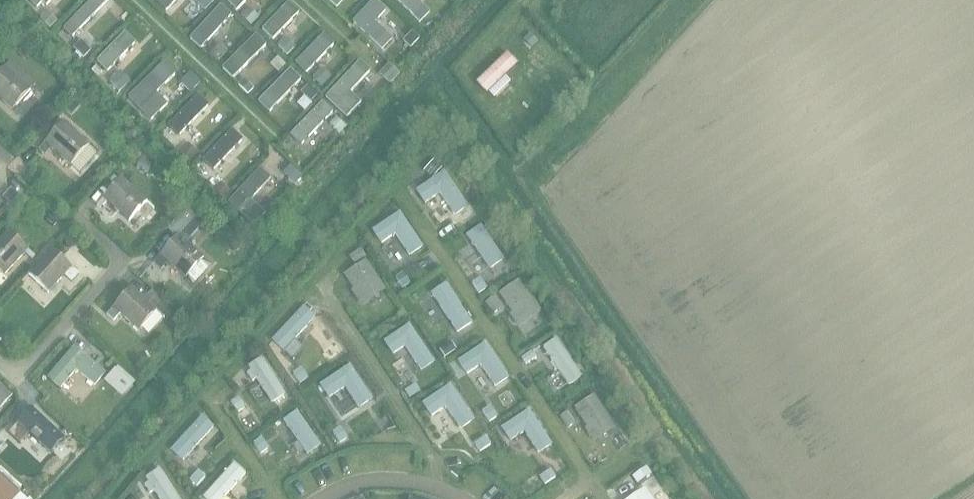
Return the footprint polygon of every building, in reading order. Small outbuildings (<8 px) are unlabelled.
[(36,8),(42,2),(45,6),(50,1),(49,0),(28,0),(36,8)] [(72,37),(108,0),(88,0),(87,1),(88,3),(63,28),(72,37)] [(154,1),(165,11),(176,0),(155,0),(154,1)] [(236,10),(246,0),(225,0),(236,10)] [(411,10),(419,2),(417,0),(400,0),(411,10)] [(288,2),(262,30),(272,40),(299,12),(288,2)] [(217,9),(191,38),(200,46),(225,17),(217,9)] [(355,21),(388,52),(397,42),(364,11),(355,21)] [(124,32),(96,61),(107,72),(135,42),(124,32)] [(256,35),(222,68),(232,79),(266,45),(256,35)] [(296,62),(319,85),(328,76),(304,54),(296,62)] [(325,98),(346,118),(360,102),(350,93),(371,70),(359,60),(325,98)] [(163,63),(128,97),(151,121),(167,105),(156,93),(175,75),(163,63)] [(389,84),(399,74),(388,63),(378,74),(389,84)] [(11,110),(29,91),(3,68),(0,71),(0,100),(11,110)] [(198,94),(167,126),(178,136),(209,105),(198,94)] [(290,118),(266,95),(258,103),(282,126),(290,118)] [(322,101),(289,135),(300,146),(333,112),(322,101)] [(47,146),(69,166),(87,146),(62,123),(37,151),(40,154),(47,146)] [(232,129),(202,160),(213,171),(243,139),(232,129)] [(188,143),(179,152),(189,163),(198,153),(188,143)] [(260,168),(228,203),(253,226),(265,214),(250,200),(270,178),(260,168)] [(105,202),(127,222),(145,202),(120,179),(95,206),(99,209),(105,202)] [(19,195),(10,188),(2,197),(10,205),(19,195)] [(163,258),(185,278),(203,258),(186,243),(204,223),(186,208),(167,230),(175,238),(153,263),(157,266),(163,258)] [(34,256),(8,231),(0,239),(0,271),(4,275),(24,253),(31,260),(34,256)] [(75,278),(78,274),(51,249),(28,275),(47,293),(68,271),(75,278)] [(156,311),(163,318),(170,309),(161,301),(162,299),(139,279),(106,315),(110,318),(117,310),(139,330),(156,311)] [(303,306),(272,341),(283,351),(315,317),(303,306)] [(73,346),(47,378),(60,389),(75,370),(94,386),(105,372),(73,346)] [(12,395),(0,385),(0,408),(12,395)] [(63,438),(31,408),(7,433),(18,443),(28,433),(49,452),(63,438)] [(159,469),(145,478),(148,483),(144,485),(149,493),(154,490),(159,498),(177,498),(159,469)] [(14,486),(0,474),(0,498),(3,498),(14,486)]
